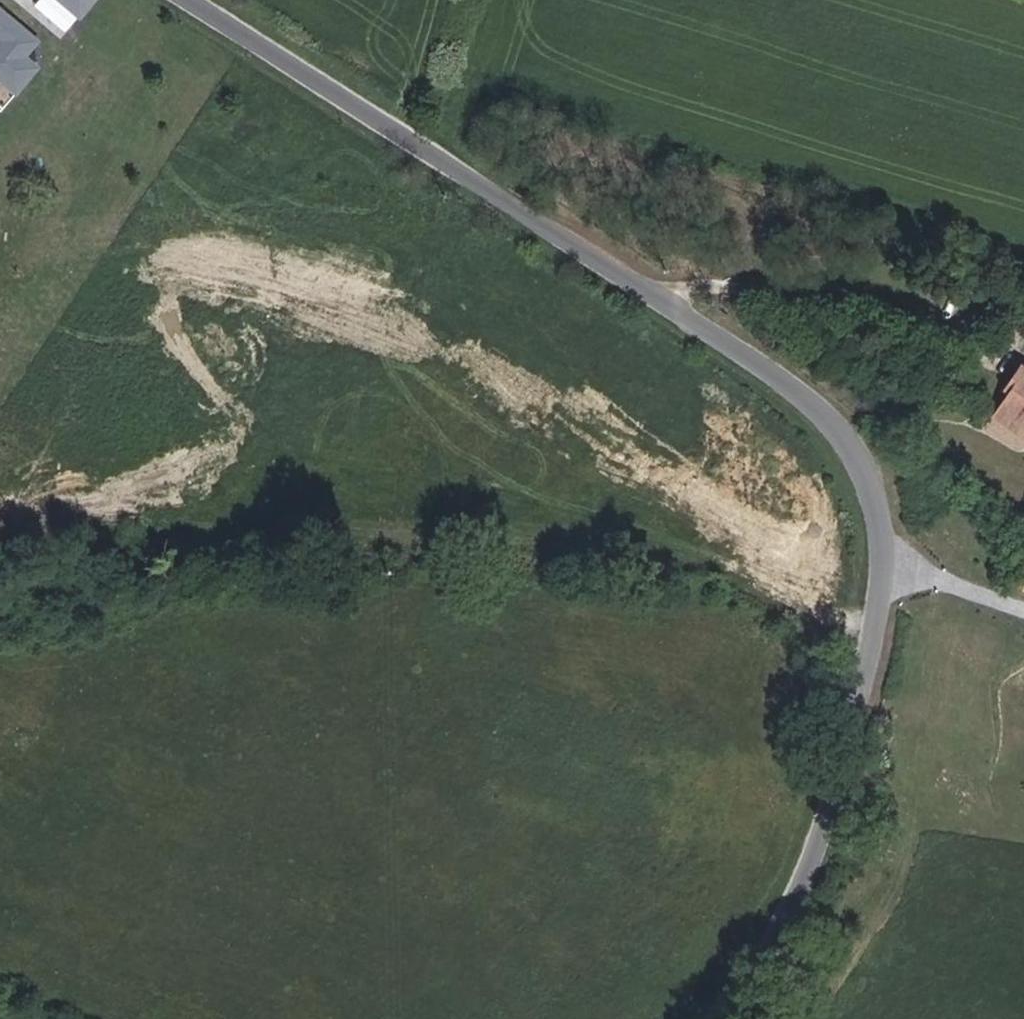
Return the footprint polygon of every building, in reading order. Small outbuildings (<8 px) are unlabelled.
[(81,18),(94,0),(56,0),(81,18)] [(15,96),(40,63),(28,54),(41,38),(0,8),(0,84),(15,96)] [(1005,407),(1023,419),(1023,380),(1005,407)] [(997,419),(1023,435),(1023,419),(1005,407),(997,419)]
